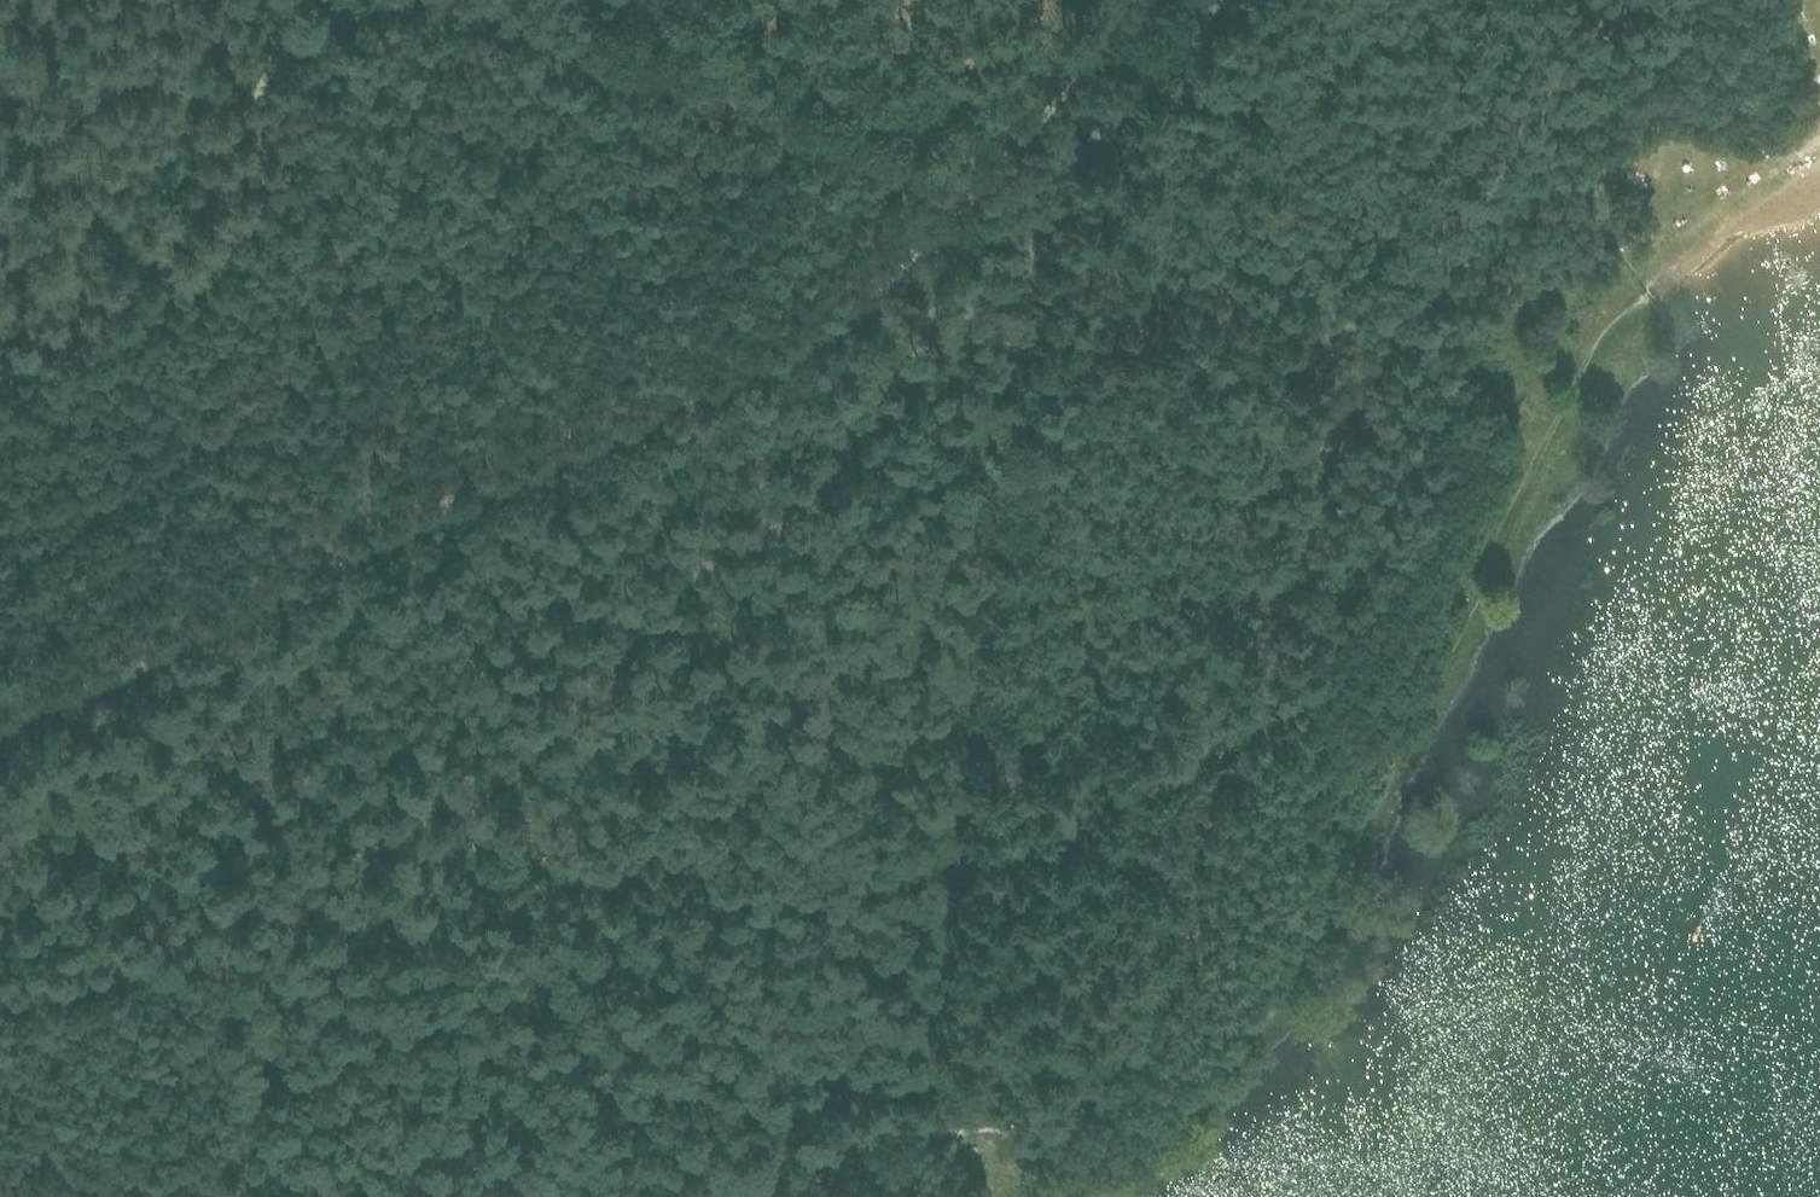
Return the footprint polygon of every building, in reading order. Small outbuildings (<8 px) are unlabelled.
[(1644,149),(1667,162),(1674,151),(1651,137),(1644,149)]
